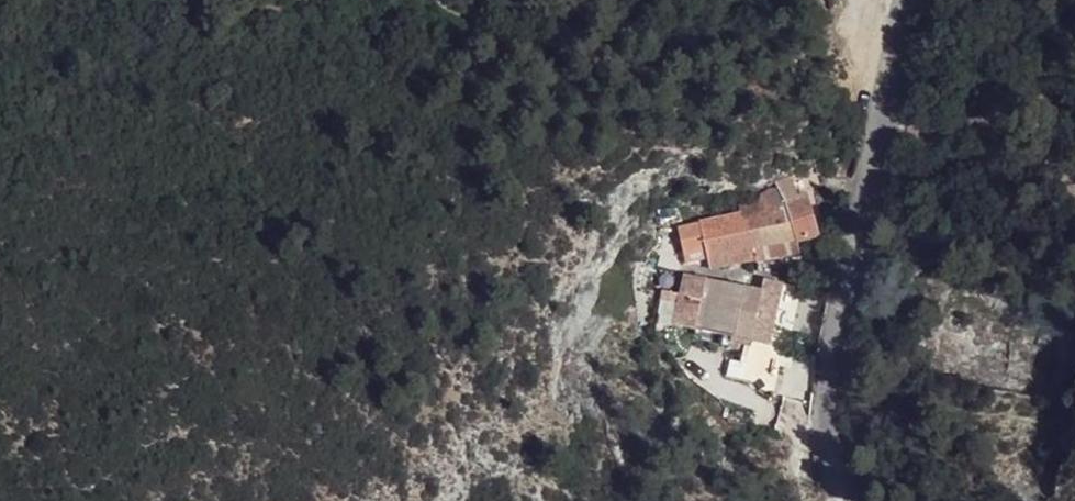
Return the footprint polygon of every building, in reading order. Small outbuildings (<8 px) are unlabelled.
[(713,257),(804,239),(802,230),(822,224),(810,185),(826,180),(821,164),(764,181),(764,189),(743,193),(744,202),(703,210),(704,211),(708,237),(713,257)] [(708,237),(704,211),(681,215),(678,242),(708,237)] [(768,280),(692,264),(686,284),(669,280),(666,292),(676,294),(672,310),(729,324),(726,334),(754,341),(755,335),(775,340),(791,273),(770,268),(768,280)]
